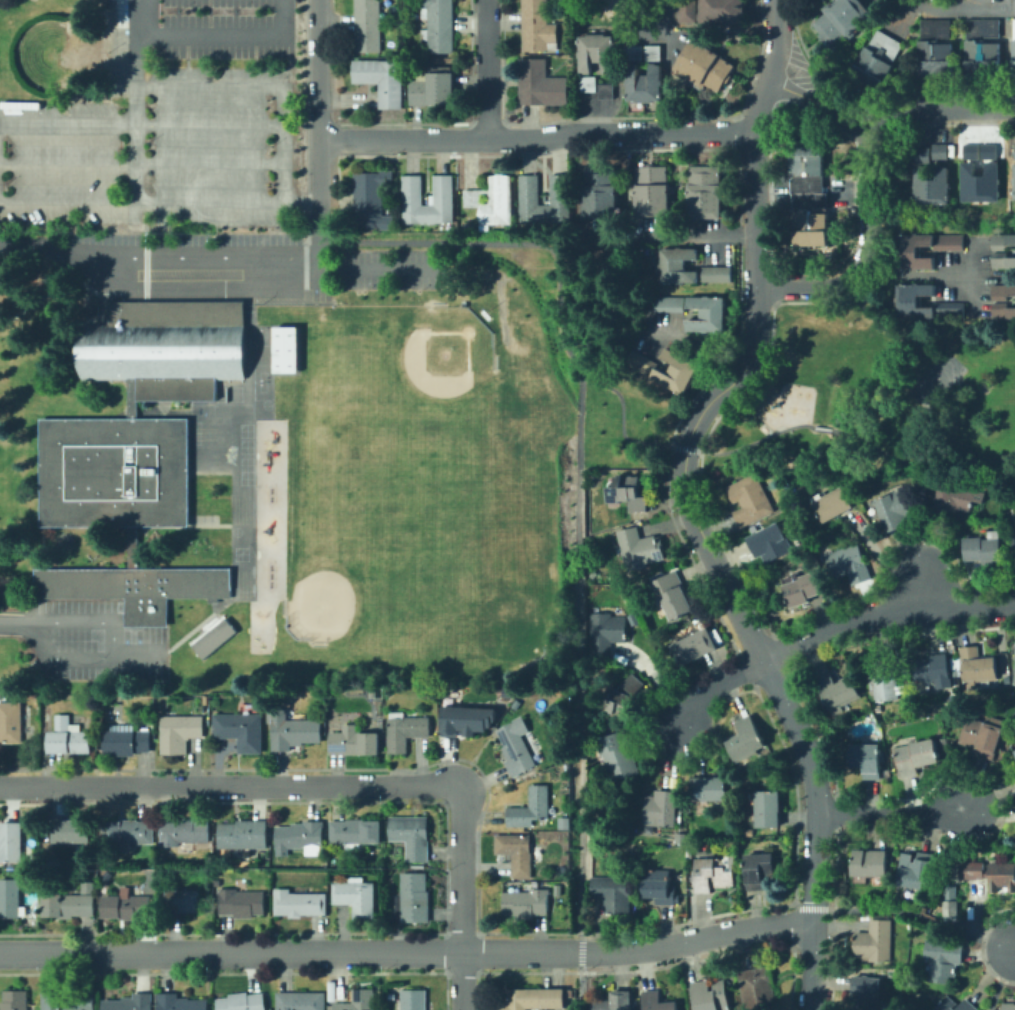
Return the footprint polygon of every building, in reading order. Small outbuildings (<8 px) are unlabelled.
[(355,24),(355,0),(380,0),(380,24),(355,24)] [(420,8),(420,0),(453,0),(453,24),(427,25),(427,22),(422,22),(422,8),(420,8)] [(548,21),(548,0),(522,0),(523,21),(548,21)] [(701,27),(700,0),(745,0),(746,26),(701,27)] [(826,11),(838,0),(861,0),(873,14),(848,37),(847,35),(833,48),(813,24),(827,12),(826,11)] [(921,21),(950,20),(951,38),(921,39),(921,21)] [(966,20),(1000,20),(1000,38),(966,38),(966,20)] [(523,21),(548,21),(548,24),(558,24),(558,43),(548,43),(548,52),(523,52),(523,21)] [(355,24),(380,24),(380,52),(356,52),(355,24)] [(427,25),(453,24),(454,53),(428,53),(428,41),(422,41),(422,30),(427,30),(427,25)] [(904,44),(892,64),(894,65),(878,93),(849,77),(866,47),(868,47),(878,29),(904,44)] [(588,36),(589,35),(610,35),(610,36),(616,36),(615,75),(603,74),(603,63),(592,63),(592,74),(580,74),(580,36),(588,36)] [(736,66),(719,93),(704,83),(702,86),(675,69),(695,38),(716,51),(724,56),(723,58),(736,66)] [(938,45),(952,45),(952,61),(953,61),(952,78),(919,77),(919,62),(919,41),(931,41),(931,45),(934,45),(934,55),(930,55),(930,60),(938,60),(938,45)] [(966,41),(978,41),(978,44),(1000,44),(1000,61),(999,78),(966,77),(967,62),(966,62),(966,41)] [(661,61),(646,61),(646,46),(661,46),(661,61)] [(629,61),(629,47),(643,47),(643,61),(629,61)] [(569,103),(569,105),(520,105),(520,59),(547,59),(547,78),(569,78),(568,96),(572,96),(572,103),(569,103)] [(353,60),(352,84),(378,84),(379,61),(353,60)] [(378,84),(378,109),(402,109),(403,61),(379,61),(378,84)] [(627,64),(640,64),(640,76),(651,76),(651,64),(662,64),(662,76),(663,76),(662,102),(628,102),(628,79),(627,79),(627,64)] [(455,73),(456,105),(410,106),(410,80),(418,80),(418,73),(455,73)] [(582,92),(582,78),(597,78),(597,92),(582,92)] [(599,100),(599,84),(614,84),(614,99),(599,100)] [(824,140),(825,193),(828,193),(829,246),(795,246),(795,194),(792,194),(792,179),(794,179),(794,172),(790,173),(790,140),(824,140)] [(933,145),(948,145),(948,160),(933,160),(933,145)] [(964,145),(979,145),(979,160),(964,160),(964,145)] [(982,145),(997,145),(997,160),(982,160),(982,145)] [(915,149),(930,149),(930,164),(915,164),(915,149)] [(962,203),(962,163),(974,163),(975,177),(986,177),(986,163),(999,163),(999,202),(962,203)] [(722,167),(722,184),(724,184),(724,192),(722,192),(722,219),(688,218),(689,184),(690,184),(691,166),(722,167)] [(915,204),(915,167),(926,167),(926,180),(938,180),(938,166),(949,166),(949,204),(915,204)] [(617,167),(617,185),(619,185),(619,192),(617,192),(617,219),(584,219),(584,185),(585,185),(585,167),(617,167)] [(669,185),(671,216),(636,217),(635,185),(640,185),(639,167),(669,167),(669,185)] [(393,171),(394,185),(383,185),(383,216),(394,216),(394,230),(380,230),(380,228),(355,228),(354,173),(379,173),(379,171),(393,171)] [(512,176),(512,225),(480,225),(479,214),(479,207),(464,207),(464,190),(489,190),(489,176),(501,174),(512,176)] [(545,205),(551,204),(551,174),(570,174),(571,223),(545,223),(545,205)] [(434,175),(453,175),(454,224),(429,224),(429,205),(430,205),(429,196),(434,196),(434,175)] [(545,205),(539,205),(538,175),(519,175),(520,224),(545,223),(545,205)] [(422,176),(402,176),(403,224),(429,224),(429,205),(422,205),(422,176)] [(964,234),(964,251),(935,251),(935,246),(922,246),(922,258),(935,258),(935,269),(897,269),(897,235),(964,234)] [(993,235),(1014,235),(1014,245),(1007,245),(1007,250),(993,250),(993,235)] [(662,256),(662,249),(698,249),(698,260),(685,260),(685,271),(697,270),(697,284),(662,285),(662,272),(662,256)] [(1007,257),(1014,258),(1014,268),(993,268),(993,252),(1008,252),(1007,257)] [(702,267),(732,267),(732,283),(702,283),(702,267)] [(935,285),(935,296),(923,296),(923,307),(935,307),(935,303),(964,303),(965,318),(899,319),(898,285),(935,285)] [(994,285),(1014,285),(1014,296),(1007,296),(1007,300),(994,300),(994,285)] [(688,297),(725,297),(725,325),(725,334),(687,334),(687,320),(701,320),(701,308),(688,308),(688,297)] [(654,313),(654,299),(684,298),(684,312),(654,313)] [(126,378),(135,378),(136,400),(187,400),(214,400),(214,378),(243,379),(245,357),(245,344),(242,325),(242,304),(242,301),(102,301),(103,324),(77,324),(77,345),(77,358),(79,378),(126,378)] [(1008,308),(1014,308),(1014,319),(993,319),(993,302),(1008,302),(1008,308)] [(96,319),(96,305),(82,305),(83,320),(96,319)] [(297,326),(298,372),(273,372),(272,327),(297,326)] [(700,365),(684,395),(671,388),(670,390),(665,387),(666,385),(625,363),(633,350),(658,364),(657,367),(668,374),(673,363),(663,358),(668,348),(700,365)] [(126,378),(126,418),(136,418),(136,400),(135,378),(126,378)] [(126,525),(136,525),(187,525),(187,522),(187,514),(187,471),(187,464),(187,417),(136,418),(126,418),(38,418),(39,526),(126,525)] [(757,473),(776,511),(742,528),(734,512),(744,508),(740,501),(734,504),(727,488),(757,473)] [(639,476),(639,497),(648,497),(648,512),(630,512),(630,501),(620,501),(620,504),(608,504),(607,487),(614,487),(614,476),(639,476)] [(942,481),(986,493),(984,503),(975,501),(972,512),(962,509),(961,514),(952,511),(951,514),(936,511),(937,508),(935,508),(938,496),(932,495),(934,486),(940,487),(942,481)] [(844,487),(855,507),(825,523),(814,503),(815,502),(813,499),(827,491),(829,495),(844,487)] [(911,525),(889,533),(876,500),(906,488),(917,516),(909,520),(911,525)] [(780,522),(787,536),(795,532),(801,543),(793,547),(795,550),(767,564),(763,555),(757,558),(747,538),(780,522)] [(126,525),(127,569),(137,569),(136,525),(126,525)] [(639,526),(642,538),(655,535),(662,560),(647,564),(648,567),(627,572),(617,531),(639,526)] [(984,537),(984,540),(1002,538),(1004,563),(984,564),(983,560),(967,562),(965,539),(984,537)] [(859,543),(866,564),(868,564),(873,579),(853,586),(849,573),(834,579),(825,555),(859,543)] [(137,569),(127,569),(35,569),(35,597),(123,597),(124,625),(165,625),(165,598),(207,597),(207,602),(208,602),(216,602),(216,597),(228,597),(228,568),(137,569)] [(683,617),(677,620),(677,618),(671,621),(659,596),(662,595),(655,581),(677,570),(692,601),(690,602),(693,609),(682,614),(683,617)] [(810,602),(791,608),(784,585),(801,580),(800,577),(818,571),(825,593),(808,598),(810,602)] [(626,616),(626,643),(612,643),(612,655),(590,656),(589,613),(612,613),(612,617),(626,616)] [(235,630),(201,658),(190,645),(207,631),(223,617),(235,630)] [(719,649),(682,667),(672,645),(709,627),(719,649)] [(980,645),(981,658),(997,657),(999,680),(976,683),(975,680),(965,681),(963,662),(962,662),(961,647),(980,645)] [(948,650),(951,680),(933,682),(933,679),(915,681),(913,660),(928,658),(928,652),(948,650)] [(896,659),(899,687),(904,686),(905,694),(900,694),(901,699),(877,702),(876,690),(872,690),(870,674),(874,674),(872,662),(896,659)] [(832,671),(837,683),(852,676),(862,697),(842,707),(844,711),(834,716),(817,679),(832,671)] [(634,696),(623,684),(632,673),(645,684),(634,696)] [(634,696),(636,697),(629,718),(607,710),(610,700),(606,698),(610,686),(620,689),(619,691),(634,696)] [(22,743),(0,743),(0,703),(23,702),(23,705),(30,705),(31,715),(27,715),(27,724),(34,724),(34,740),(22,741),(22,743)] [(489,708),(488,733),(460,731),(460,735),(440,734),(441,705),(489,708)] [(172,716),(204,716),(204,738),(189,738),(189,740),(188,740),(187,754),(161,754),(161,736),(162,716),(165,716),(166,709),(173,709),(172,716)] [(322,720),(321,743),(303,743),(303,746),(292,746),(292,751),(272,751),(272,709),(287,709),(287,720),(322,720)] [(430,718),(430,737),(407,737),(408,754),(388,754),(388,719),(389,719),(390,712),(404,712),(404,718),(430,718)] [(262,714),(263,753),(239,753),(239,738),(214,738),(214,714),(262,714)] [(766,746),(736,761),(726,740),(740,733),(735,722),(751,714),(766,746)] [(81,724),(81,732),(90,732),(90,753),(49,753),(49,733),(56,733),(56,715),(70,715),(70,724),(81,724)] [(969,716),(987,721),(989,715),(1006,721),(996,753),(997,753),(995,761),(975,755),(977,748),(960,743),(969,716)] [(521,775),(514,778),(505,761),(508,760),(502,747),(504,746),(497,731),(513,722),(512,721),(522,716),(530,732),(522,736),(537,766),(520,774),(521,775)] [(357,724),(356,732),(361,732),(361,733),(380,733),(380,755),(360,755),(329,755),(329,732),(343,732),(343,724),(357,724)] [(135,725),(135,731),(150,731),(151,751),(136,752),(135,756),(112,757),(113,754),(105,754),(105,731),(112,731),(112,725),(135,725)] [(626,746),(629,755),(633,754),(640,773),(612,783),(602,755),(600,756),(595,741),(625,730),(630,745),(626,746)] [(919,773),(903,777),(900,765),(897,748),(935,739),(941,762),(926,765),(927,767),(918,769),(919,773)] [(885,753),(885,762),(881,762),(881,780),(864,780),(864,767),(852,767),(851,745),(880,745),(880,753),(885,753)] [(727,777),(727,800),(692,801),(692,778),(727,777)] [(549,785),(549,819),(533,819),(533,827),(507,827),(507,807),(530,807),(530,785),(549,785)] [(678,791),(675,827),(662,826),(661,834),(650,833),(651,826),(644,825),(646,796),(655,797),(655,790),(678,791)] [(782,827),(757,828),(756,792),(780,791),(782,827)] [(428,817),(428,862),(406,862),(406,841),(389,841),(389,817),(428,817)] [(195,818),(195,821),(209,821),(209,843),(180,843),(180,847),(160,847),(160,821),(177,821),(177,818),(195,818)] [(559,830),(559,818),(570,818),(570,830),(559,830)] [(91,819),(91,843),(55,843),(54,820),(91,819)] [(138,820),(138,821),(154,821),(154,844),(130,844),(130,851),(119,851),(119,844),(103,844),(103,821),(119,821),(119,820),(138,820)] [(267,820),(267,849),(218,849),(218,823),(237,823),(237,820),(267,820)] [(324,821),(324,848),(321,848),(321,855),(306,855),(306,848),(275,848),(275,827),(292,827),(291,824),(303,824),(304,821),(324,821)] [(381,821),(381,843),(365,843),(366,849),(347,849),(347,844),(330,844),(330,822),(381,821)] [(23,822),(23,861),(1,862),(0,823),(23,822)] [(531,835),(532,878),(513,879),(512,854),(495,854),(495,835),(531,835)] [(888,850),(888,877),(852,876),(852,864),(854,864),(854,850),(888,850)] [(937,854),(932,891),(899,886),(903,853),(919,855),(919,852),(937,854)] [(763,877),(763,890),(747,891),(746,883),(741,883),(741,869),(746,868),(746,855),(774,853),(775,877),(763,877)] [(733,858),(733,887),(716,887),(716,881),(710,881),(710,894),(695,894),(696,858),(733,858)] [(991,863),(1014,862),(1014,892),(1010,892),(1010,887),(1001,887),(1001,893),(991,893),(990,877),(986,877),(986,879),(962,880),(961,862),(986,862),(986,870),(991,870),(991,863)] [(677,884),(676,906),(656,905),(656,898),(643,898),(644,870),(671,871),(670,884),(677,884)] [(429,892),(430,922),(401,923),(402,911),(396,912),(396,895),(401,895),(401,873),(427,873),(427,892),(429,892)] [(634,876),(634,898),(631,898),(631,915),(605,915),(605,899),(592,899),(591,877),(634,876)] [(364,877),(364,882),(374,882),(374,919),(353,919),(353,904),(333,904),(332,883),(349,883),(349,877),(364,877)] [(21,918),(0,918),(0,880),(22,880),(22,907),(27,907),(28,916),(22,916),(21,918)] [(94,882),(95,894),(83,894),(83,882),(94,882)] [(265,891),(265,915),(254,915),(254,918),(235,918),(235,915),(220,915),(219,894),(218,894),(218,889),(238,889),(238,892),(265,891)] [(327,893),(327,916),(302,916),(302,918),(289,918),(289,916),(274,916),(274,889),(291,889),(290,893),(327,893)] [(205,890),(205,914),(167,914),(167,890),(205,890)] [(550,890),(548,915),(534,915),(534,919),(515,919),(515,915),(503,915),(503,892),(530,892),(530,890),(550,890)] [(95,895),(95,915),(73,916),(73,919),(60,919),(60,917),(44,917),(44,894),(64,894),(64,895),(95,895)] [(151,896),(151,915),(136,916),(136,920),(121,920),(121,918),(103,918),(103,896),(151,896)] [(960,901),(960,916),(946,916),(946,901),(960,901)] [(894,920),(893,963),(871,962),(871,958),(855,958),(856,931),(871,932),(871,920),(894,920)] [(967,944),(964,965),(959,964),(957,977),(952,976),(951,984),(931,982),(934,962),(926,961),(928,940),(967,944)] [(769,1009),(763,1009),(744,1009),(738,972),(772,966),(775,984),(773,984),(777,1004),(768,1005),(769,1009)] [(883,979),(879,1009),(859,1009),(860,1002),(852,1001),(854,976),(883,979)] [(725,977),(731,1009),(697,1009),(693,983),(725,977)] [(396,986),(395,1001),(387,1000),(387,986),(396,986)] [(528,1008),(528,1009),(498,1009),(498,1004),(507,1004),(507,989),(565,988),(566,1008),(528,1008)] [(374,989),(374,1009),(328,1009),(328,1006),(333,1006),(333,1003),(353,1003),(352,989),(374,989)] [(426,990),(427,1009),(395,1009),(395,1003),(401,1003),(401,990),(426,990)] [(677,1000),(678,1009),(645,1009),(643,991),(659,990),(660,1001),(677,1000)] [(28,991),(28,1009),(1,1009),(1,1002),(4,1002),(4,991),(28,991)] [(632,991),(632,1009),(591,1009),(591,1000),(611,1000),(611,991),(632,991)] [(94,993),(94,1009),(44,1009),(44,992),(64,992),(94,993)] [(264,993),(266,1009),(218,1009),(217,999),(229,997),(229,995),(248,992),(248,995),(264,993)] [(153,993),(152,1009),(102,1009),(102,1000),(122,1000),(122,997),(133,997),(133,993),(153,993)] [(208,1000),(208,1009),(159,1009),(158,993),(178,993),(178,998),(190,998),(190,1000),(208,1000)] [(326,993),(326,1009),(276,1009),(276,993),(326,993)] [(968,998),(981,1009),(936,1009),(950,995),(962,1006),(968,998)]
